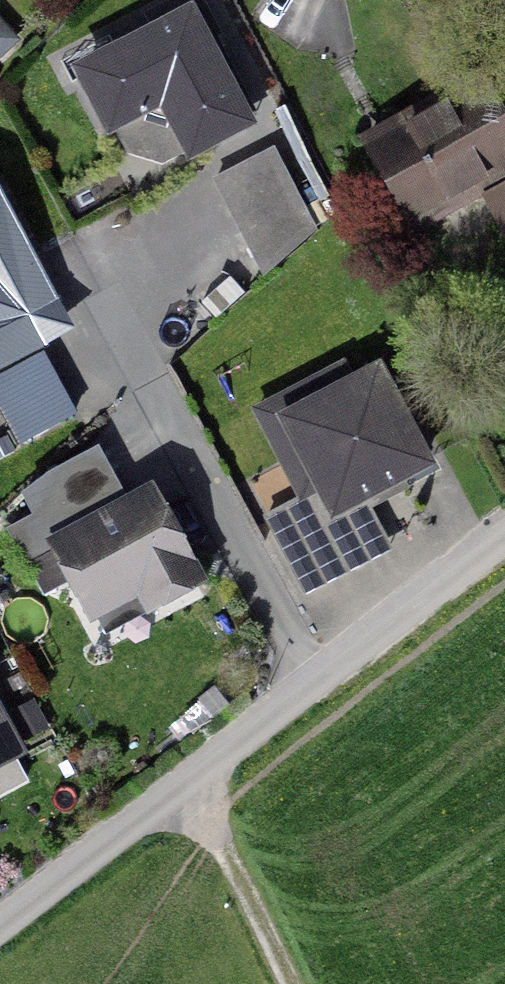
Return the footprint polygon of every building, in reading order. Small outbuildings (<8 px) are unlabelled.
[(181,169),(253,131),(187,6),(61,73),(99,143),(152,115),(181,169)] [(454,312),(504,283),(504,127),(502,122),(381,190),(451,313),(454,312)] [(273,155),(210,188),(256,274),(308,226),(273,155)] [(77,337),(1,192),(0,192),(0,378),(77,337)] [(281,423),(331,518),(424,470),(375,375),(281,423)] [(182,572),(142,497),(43,550),(83,625),(182,572)] [(23,768),(0,719),(0,781),(23,768)]
